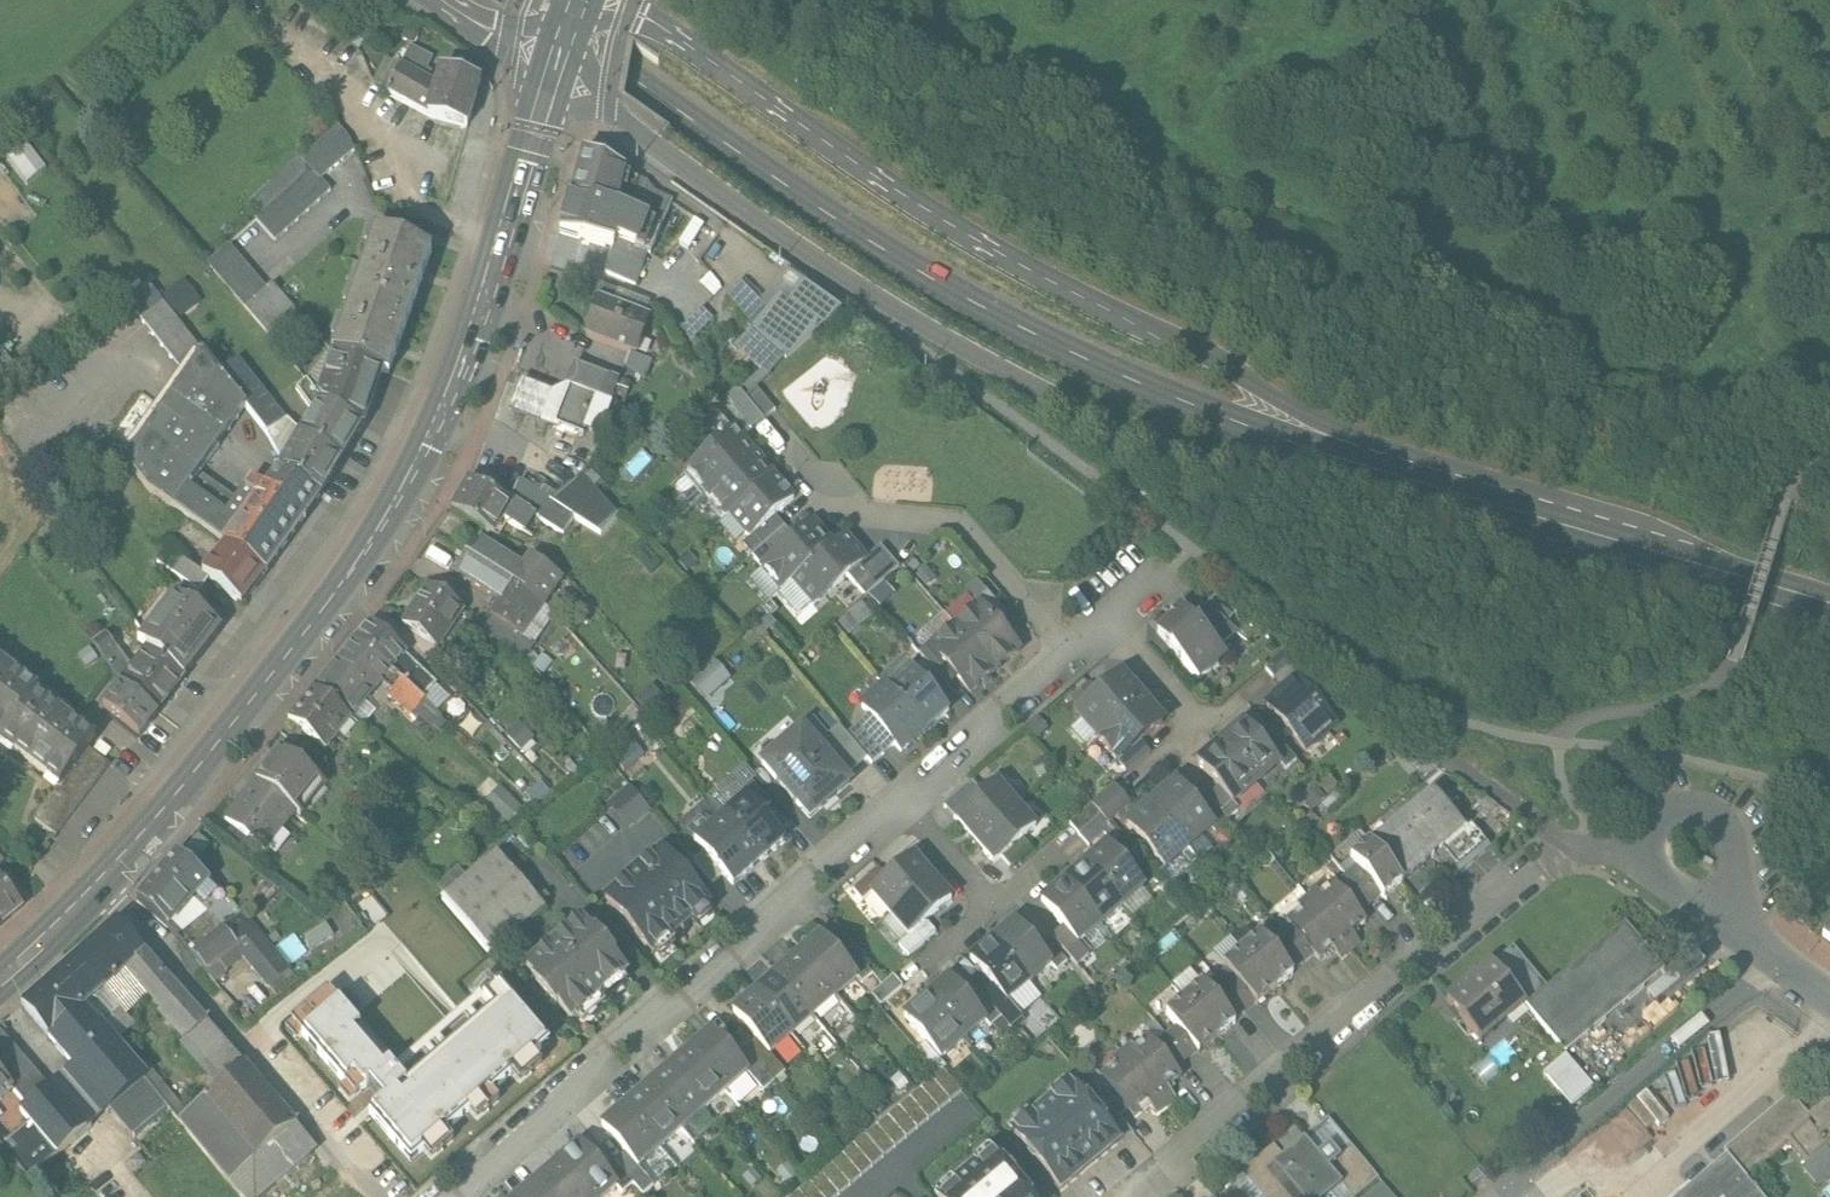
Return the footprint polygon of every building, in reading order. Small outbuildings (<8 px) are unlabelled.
[(431,62),(409,51),(402,64),(409,67),(406,72),(428,82),(431,76),(426,74),(431,62)] [(443,70),(438,86),(428,82),(406,72),(409,67),(402,64),(387,92),(387,93),(428,115),(467,126),(480,81),(443,70)] [(338,125),(300,157),(310,168),(320,180),(354,150),(348,136),(338,125)] [(627,172),(584,152),(561,233),(588,242),(596,217),(618,225),(621,225),(624,215),(645,224),(643,229),(658,236),(670,203),(657,195),(658,190),(627,176),(627,172)] [(310,168),(300,157),(247,201),(259,214),(310,168)] [(259,214),(255,218),(276,241),(330,192),(320,180),(310,168),(259,214)] [(645,224),(624,215),(621,225),(618,225),(611,247),(613,247),(601,284),(617,290),(631,296),(646,254),(650,255),(658,236),(643,229),(645,224)] [(374,234),(356,288),(412,306),(430,253),(374,234)] [(266,288),(227,243),(206,262),(244,306),(266,288)] [(790,302),(804,282),(785,267),(758,300),(768,310),(780,295),(790,302)] [(181,313),(199,296),(182,278),(164,295),(181,313)] [(753,326),(768,310),(758,300),(737,279),(724,293),(753,326)] [(601,284),(591,280),(585,295),(599,301),(600,298),(612,303),(617,290),(601,284)] [(203,353),(147,282),(125,300),(186,377),(203,353)] [(266,288),(244,306),(265,330),(293,307),(272,282),(266,288)] [(790,302),(780,295),(768,310),(753,326),(752,328),(786,358),(842,309),(804,282),(790,302)] [(356,288),(333,353),(334,354),(381,370),(389,373),(412,306),(356,288)] [(612,303),(643,315),(649,302),(631,296),(617,290),(612,303)] [(612,303),(600,298),(599,301),(586,336),(627,352),(632,353),(646,316),(643,315),(612,303)] [(681,324),(690,335),(715,317),(706,306),(681,324)] [(622,365),(625,366),(643,380),(650,360),(632,353),(627,352),(622,365)] [(173,395),(125,461),(149,491),(172,507),(186,488),(188,489),(200,472),(223,440),(247,407),(221,375),(203,353),(186,377),(173,395)] [(303,377),(319,397),(334,354),(303,377)] [(381,370),(334,354),(319,397),(322,401),(321,402),(360,426),(381,370)] [(340,460),(302,435),(290,422),(285,421),(237,362),(221,375),(247,407),(269,434),(282,460),(284,462),(280,469),(320,493),(340,460)] [(619,378),(575,362),(567,383),(568,383),(554,423),(557,424),(553,435),(573,442),(577,431),(584,434),(586,427),(599,433),(619,378)] [(536,418),(543,432),(553,435),(557,424),(554,423),(568,383),(567,383),(559,380),(547,386),(516,374),(505,405),(536,418)] [(321,402),(322,401),(319,397),(303,377),(290,388),(313,416),(321,402)] [(775,410),(756,388),(745,397),(764,419),(775,410)] [(360,426),(321,402),(313,416),(302,435),(340,460),(360,426)] [(723,419),(700,438),(707,446),(707,452),(686,470),(706,493),(754,452),(752,450),(748,454),(743,448),(747,445),(741,437),(740,438),(735,432),(736,431),(734,429),(733,430),(723,419)] [(754,452),(706,493),(726,516),(729,514),(773,475),(754,452)] [(272,479),(266,488),(261,485),(254,494),(246,488),(237,499),(224,516),(188,489),(186,488),(172,507),(173,508),(174,508),(225,545),(263,573),(309,508),(320,493),(280,469),(272,479)] [(224,516),(237,499),(200,472),(188,489),(224,516)] [(617,514),(582,474),(549,501),(551,502),(542,519),(563,532),(574,516),(601,532),(617,514)] [(773,475),(729,514),(749,537),(775,514),(793,498),(773,475)] [(254,494),(261,485),(253,479),(246,488),(254,494)] [(508,502),(469,479),(452,508),(493,532),(501,519),(507,523),(528,535),(539,517),(509,499),(508,502)] [(542,488),(531,482),(528,488),(518,482),(509,499),(539,517),(542,519),(551,502),(549,501),(538,494),(542,488)] [(749,537),(742,543),(751,553),(785,525),(775,514),(749,537)] [(501,519),(493,532),(499,536),(507,523),(501,519)] [(761,565),(771,576),(769,577),(771,579),(772,578),(781,589),(833,544),(828,538),(827,539),(821,532),(821,531),(812,520),(794,536),(761,565)] [(785,525),(752,554),(761,565),(794,536),(785,525)] [(833,544),(781,589),(782,589),(792,580),(813,603),(847,574),(865,559),(844,535),(833,544)] [(514,563),(475,540),(466,555),(509,583),(523,563),(516,559),(514,563)] [(636,552),(648,564),(656,555),(644,543),(636,552)] [(225,545),(203,576),(209,580),(241,604),(263,573),(225,545)] [(899,567),(880,545),(865,559),(847,574),(865,595),(899,567)] [(203,576),(167,549),(157,563),(199,594),(209,580),(203,576)] [(509,583),(466,555),(456,570),(500,599),(491,612),(495,614),(524,633),(524,632),(543,604),(533,598),(509,583)] [(523,563),(509,583),(533,598),(541,586),(532,580),(542,565),(528,555),(523,563)] [(533,598),(543,604),(560,577),(542,565),(532,580),(541,586),(533,598)] [(429,586),(403,625),(437,648),(462,608),(429,586)] [(985,589),(973,598),(979,604),(996,624),(1007,615),(985,589)] [(186,606),(171,595),(138,640),(148,648),(183,678),(221,629),(188,604),(186,606)] [(524,632),(536,640),(554,611),(543,604),(524,632)] [(996,624),(979,604),(955,625),(994,670),(1018,650),(996,624)] [(1191,616),(1181,605),(1171,613),(1175,618),(1173,620),(1172,619),(1157,632),(1181,660),(1198,680),(1211,669),(1210,668),(1218,662),(1213,657),(1220,650),(1217,646),(1217,645),(1191,616)] [(1236,629),(1205,606),(1204,605),(1191,616),(1217,645),(1236,629)] [(524,633),(495,614),(485,630),(525,656),(536,640),(524,632),(524,633)] [(407,652),(371,622),(355,640),(390,670),(412,690),(421,698),(434,684),(404,656),(407,652)] [(994,670),(955,625),(931,645),(956,675),(970,691),(994,670)] [(127,664),(106,635),(93,645),(114,674),(123,668),(127,664)] [(390,670),(355,640),(337,662),(373,692),(386,676),(397,686),(388,697),(398,706),(412,690),(390,670)] [(931,645),(929,643),(918,653),(934,672),(945,684),(956,675),(931,645)] [(183,678),(148,648),(128,674),(123,668),(114,674),(121,683),(158,712),(183,678)] [(1286,649),(1264,667),(1273,678),(1297,658),(1286,649)] [(37,694),(39,690),(0,660),(0,735),(3,737),(1,740),(60,786),(89,749),(96,740),(37,694)] [(373,692),(337,662),(314,689),(350,719),(365,702),(373,692)] [(924,681),(913,668),(889,689),(924,730),(948,710),(942,702),(924,681)] [(945,684),(934,672),(924,681),(942,702),(953,693),(945,684)] [(1121,676),(1081,711),(1080,719),(1097,738),(1141,700),(1121,676)] [(1334,725),(1295,680),(1267,704),(1306,750),(1334,725)] [(158,712),(121,683),(102,708),(139,736),(158,712)] [(447,697),(434,684),(421,698),(435,710),(447,697)] [(889,689),(885,685),(862,706),(869,714),(894,744),(901,751),(924,730),(889,689)] [(350,719),(314,689),(288,720),(324,750),(350,719)] [(421,698),(412,690),(398,706),(415,721),(418,718),(429,729),(441,716),(435,710),(421,698)] [(1141,700),(1097,738),(1118,762),(1140,743),(1162,724),(1141,700)] [(365,702),(350,719),(359,727),(374,709),(365,702)] [(894,744),(869,714),(858,724),(883,754),(894,744)] [(813,718),(802,728),(845,777),(867,758),(839,726),(828,735),(813,718)] [(502,734),(518,750),(532,736),(516,720),(502,734)] [(1266,748),(1244,723),(1221,743),(1255,783),(1279,763),(1266,748)] [(802,728),(762,762),(810,817),(850,783),(845,777),(802,728)] [(1296,760),(1277,738),(1266,748),(1279,763),(1285,770),(1296,760)] [(1140,743),(1118,762),(1127,773),(1150,754),(1140,743)] [(1255,783),(1221,743),(1197,764),(1219,789),(1232,804),(1255,783)] [(60,786),(34,819),(55,836),(110,765),(89,749),(60,786)] [(324,787),(280,752),(257,782),(295,812),(301,817),(324,787)] [(536,779),(524,792),(537,804),(549,791),(536,779)] [(752,781),(741,790),(760,812),(771,803),(752,781)] [(295,812),(257,782),(225,821),(232,826),(254,844),(264,852),(295,812)] [(997,783),(955,819),(965,831),(968,829),(976,839),(1016,805),(997,783)] [(1197,809),(1175,783),(1151,803),(1189,847),(1212,828),(1213,827),(1197,809)] [(518,803),(495,785),(483,800),(506,818),(518,803)] [(1114,785),(1091,804),(1108,824),(1130,804),(1114,785)] [(648,809),(629,787),(618,797),(637,819),(648,809)] [(1232,804),(1219,789),(1208,798),(1227,820),(1237,811),(1232,804)] [(1433,790),(1369,844),(1401,882),(1441,849),(1465,828),(1433,790)] [(746,796),(724,814),(762,858),(784,839),(746,796)] [(637,819),(618,797),(608,805),(627,827),(637,819)] [(1227,822),(1208,799),(1197,809),(1213,827),(1212,828),(1216,832),(1227,822)] [(1189,847),(1151,803),(1127,824),(1165,868),(1189,847)] [(1091,804),(1069,823),(1078,834),(1100,815),(1091,804)] [(976,839),(974,841),(993,863),(1001,856),(1022,839),(1035,827),(1016,805),(976,839)] [(695,839),(694,840),(704,851),(723,873),(732,884),(762,858),(724,814),(709,827),(695,839)] [(1100,815),(1078,834),(1088,845),(1104,832),(1110,826),(1100,815)] [(686,828),(695,839),(709,827),(700,816),(686,828)] [(1465,828),(1441,849),(1457,867),(1486,843),(1471,824),(1465,828)] [(254,844),(232,826),(223,838),(245,856),(254,844)] [(1117,835),(1110,826),(1104,832),(1111,840),(1117,835)] [(1369,844),(1369,843),(1351,858),(1357,866),(1381,894),(1383,897),(1401,882),(1369,844)] [(1143,887),(1107,845),(1095,855),(1097,857),(1087,866),(1121,906),(1143,887)] [(637,867),(625,877),(627,879),(605,897),(653,952),(708,905),(660,850),(639,869),(637,867)] [(723,873),(704,851),(693,861),(712,883),(723,873)] [(544,909),(497,853),(443,900),(489,955),(544,909)] [(177,854),(137,901),(167,927),(191,955),(224,929),(238,946),(256,930),(230,900),(177,854)] [(888,878),(871,892),(890,914),(932,877),(929,874),(929,869),(925,864),(920,863),(913,856),(888,878)] [(1087,866),(1077,874),(1075,872),(1063,882),(1099,925),(1121,906),(1087,866)] [(1381,894),(1357,866),(1346,875),(1370,903),(1381,894)] [(878,867),(852,888),(862,900),(871,892),(888,878),(878,867)] [(1370,903),(1346,875),(1338,881),(1345,889),(1341,892),(1359,913),(1370,903)] [(932,877),(890,914),(909,935),(926,921),(951,899),(944,891),(945,882),(935,881),(932,877)] [(0,879),(0,924),(23,906),(0,879)] [(1063,882),(1060,885),(1055,885),(1049,890),(1049,895),(1041,901),(1063,926),(1078,943),(1099,925),(1063,882)] [(1341,892),(1333,883),(1310,902),(1350,950),(1360,942),(1352,933),(1366,921),(1359,913),(1341,892)] [(1350,950),(1310,902),(1286,922),(1294,931),(1313,954),(1319,960),(1333,949),(1341,958),(1350,950)] [(579,920),(552,943),(554,945),(546,952),(545,950),(527,966),(537,978),(535,980),(556,1004),(558,1002),(572,1019),(576,1015),(577,1017),(601,997),(600,995),(625,973),(610,955),(611,953),(597,937),(595,938),(579,920)] [(909,935),(899,944),(908,955),(936,932),(926,921),(909,935)] [(1037,948),(1014,921),(1006,928),(1002,928),(996,933),(995,937),(992,940),(1029,983),(1050,964),(1037,948)] [(118,922),(80,956),(106,985),(145,952),(118,922)] [(1547,987),(1526,1005),(1565,1052),(1664,970),(1625,923),(1547,987)] [(1078,943),(1063,926),(1052,936),(1077,965),(1088,956),(1078,943)] [(1313,954),(1294,931),(1291,934),(1285,928),(1278,934),(1302,963),(1313,954)] [(224,929),(191,955),(209,975),(215,970),(212,967),(237,947),(238,946),(224,929)] [(289,970),(256,930),(238,946),(237,947),(270,986),(289,970)] [(1302,963),(1278,934),(1271,940),(1275,945),(1271,948),(1291,972),(1302,963)] [(843,961),(820,935),(812,942),(802,941),(802,951),(798,954),(835,996),(857,978),(843,961)] [(1271,948),(1260,935),(1242,950),(1274,989),(1292,974),(1291,972),(1271,948)] [(1067,961),(1048,939),(1037,948),(1050,964),(1056,970),(1067,961)] [(1029,983),(992,940),(989,943),(984,943),(978,948),(978,952),(970,959),(993,985),(1007,1001),(1029,983)] [(1491,962),(1526,1005),(1547,987),(1512,944),(1491,962)] [(1274,989),(1242,950),(1224,965),(1227,969),(1255,1002),(1257,1004),(1274,989)] [(244,1065),(145,952),(106,985),(103,988),(120,1007),(140,989),(186,1040),(180,1045),(217,1088),(244,1065)] [(872,974),(853,952),(843,961),(857,978),(862,983),(872,974)] [(835,996),(798,954),(786,964),(788,967),(778,975),(813,1015),(835,996)] [(106,985),(80,956),(23,1005),(48,1036),(103,988),(106,985)] [(1476,1047),(1526,1005),(1491,962),(1440,1004),(1476,1047)] [(1255,1002),(1227,969),(1216,978),(1244,1011),(1255,1002)] [(813,1015),(778,975),(768,984),(767,982),(755,992),(791,1034),(813,1015)] [(893,975),(871,994),(880,1005),(902,986),(893,975)] [(971,1004),(948,978),(940,985),(936,985),(930,990),(930,994),(926,997),(963,1039),(984,1020),(971,1004)] [(1244,1011),(1216,978),(1209,984),(1216,993),(1213,996),(1233,1021),(1244,1011)] [(390,1066),(392,1065),(328,991),(297,1018),(308,1030),(302,1036),(343,1084),(350,1079),(361,1092),(369,1083),(384,1101),(369,1114),(411,1162),(550,1042),(499,983),(483,996),(493,1007),(405,1083),(390,1066)] [(1213,996),(1202,984),(1184,999),(1216,1037),(1234,1022),(1233,1021),(1213,996)] [(1007,1001),(993,985),(982,995),(1000,1017),(1010,1028),(1022,1018),(1007,1001)] [(103,988),(48,1036),(72,1065),(108,1109),(107,1110),(133,1136),(161,1112),(134,1086),(144,1077),(100,1025),(120,1007),(103,988)] [(791,1034),(755,992),(751,995),(742,994),(741,1004),(733,1011),(757,1038),(769,1053),(791,1034)] [(982,995),(971,1004),(984,1020),(990,1026),(1000,1017),(982,995)] [(963,1039),(926,997),(923,1000),(918,1000),(912,1005),(912,1010),(904,1016),(940,1058),(963,1039)] [(1216,1037),(1184,999),(1166,1014),(1177,1027),(1196,1050),(1198,1052),(1216,1037)] [(1196,1050),(1177,1027),(1166,1036),(1185,1059),(1196,1050)] [(711,1030),(703,1037),(699,1036),(693,1041),(692,1046),(689,1049),(725,1091),(747,1072),(734,1057),(711,1030)] [(1185,1059),(1166,1036),(1158,1043),(1159,1044),(1156,1046),(1175,1069),(1185,1060),(1185,1059)] [(1156,1046),(1148,1037),(1124,1056),(1165,1105),(1175,1097),(1167,1088),(1181,1076),(1175,1069),(1156,1046)] [(0,1038),(0,1075),(1,1076),(3,1074),(19,1059),(0,1038)] [(769,1053),(757,1038),(746,1048),(774,1081),(785,1071),(769,1053)] [(763,1090),(774,1081),(746,1048),(745,1048),(734,1057),(747,1072),(763,1090)] [(690,1051),(681,1060),(679,1057),(667,1068),(703,1110),(725,1091),(689,1049),(690,1051)] [(1165,1105),(1124,1056),(1100,1076),(1108,1087),(1127,1108),(1133,1116),(1148,1104),(1155,1113),(1165,1105)] [(26,1102),(19,1108),(55,1152),(107,1110),(108,1109),(72,1065),(26,1102)] [(217,1088),(201,1102),(201,1103),(180,1122),(228,1181),(254,1161),(295,1124),(244,1065),(217,1088)] [(703,1110),(667,1068),(656,1078),(658,1080),(647,1089),(682,1129),(703,1110)] [(961,1092),(942,1070),(931,1079),(950,1101),(961,1092)] [(0,1075),(0,1141),(28,1174),(55,1152),(19,1108),(26,1102),(3,1074),(1,1076),(0,1075)] [(950,1101),(931,1079),(920,1088),(939,1110),(950,1101)] [(1070,1086),(1014,1133),(1027,1148),(1027,1151),(1032,1158),(1036,1158),(1061,1188),(1084,1169),(1082,1166),(1090,1159),(1093,1161),(1115,1143),(1116,1142),(1101,1123),(1091,1112),(1092,1108),(1086,1102),(1083,1101),(1070,1086)] [(1127,1108),(1108,1087),(1098,1095),(1113,1113),(1117,1117),(1127,1108)] [(939,1110),(920,1088),(909,1097),(928,1120),(939,1110)] [(682,1129),(647,1089),(637,1097),(635,1095),(623,1105),(660,1147),(682,1129)] [(1725,1150),(1729,1154),(1728,1155),(1746,1177),(1788,1141),(1807,1164),(1812,1161),(1824,1175),(1829,1170),(1829,1106),(1827,1102),(1817,1111),(1816,1109),(1808,1116),(1791,1095),(1725,1150)] [(928,1120),(909,1097),(898,1107),(917,1129),(928,1120)] [(660,1147),(623,1105),(620,1108),(616,1108),(610,1113),(609,1117),(602,1124),(625,1151),(638,1166),(660,1147)] [(917,1129),(898,1107),(887,1116),(906,1138),(917,1129)] [(1117,1117),(1113,1113),(1101,1123),(1116,1142),(1115,1143),(1117,1145),(1132,1133),(1117,1117)] [(906,1138),(887,1116),(876,1125),(895,1147),(906,1138)] [(895,1147),(876,1125),(865,1134),(884,1157),(895,1147)] [(883,1157),(864,1135),(853,1144),(872,1167),(883,1157)] [(1281,1157),(1273,1147),(1241,1173),(1260,1196),(1265,1192),(1269,1196),(1326,1196),(1341,1184),(1327,1167),(1303,1139),(1281,1157)] [(580,1143),(572,1150),(562,1149),(561,1159),(558,1162),(588,1196),(602,1196),(616,1185),(603,1170),(580,1143)] [(872,1167),(853,1144),(842,1154),(861,1176),(872,1167)] [(1327,1167),(1341,1184),(1352,1196),(1354,1196),(1377,1178),(1351,1147),(1327,1167)] [(638,1166),(625,1151),(614,1160),(642,1193),(653,1184),(638,1166)] [(941,1196),(1030,1196),(1023,1189),(1015,1179),(1015,1175),(1009,1169),(1006,1168),(993,1153),(941,1196)] [(861,1176),(842,1154),(831,1163),(850,1185),(861,1176)] [(1677,1196),(1763,1196),(1746,1177),(1728,1155),(1677,1196)] [(614,1160),(614,1161),(603,1170),(616,1185),(622,1192),(633,1183),(614,1160)] [(558,1162),(536,1181),(550,1196),(588,1196),(558,1162)] [(850,1185),(831,1163),(820,1172),(839,1194),(850,1185)] [(820,1172),(809,1181),(822,1196),(835,1196),(839,1194),(820,1172)] [(1034,1180),(1023,1189),(1030,1196),(1049,1196),(1034,1180)] [(536,1181),(517,1196),(550,1196),(536,1181)] [(809,1181),(798,1190),(803,1196),(822,1196),(809,1181)] [(1384,1182),(1362,1196),(1394,1196),(1384,1182)] [(1326,1196),(1352,1196),(1341,1184),(1326,1196)]
